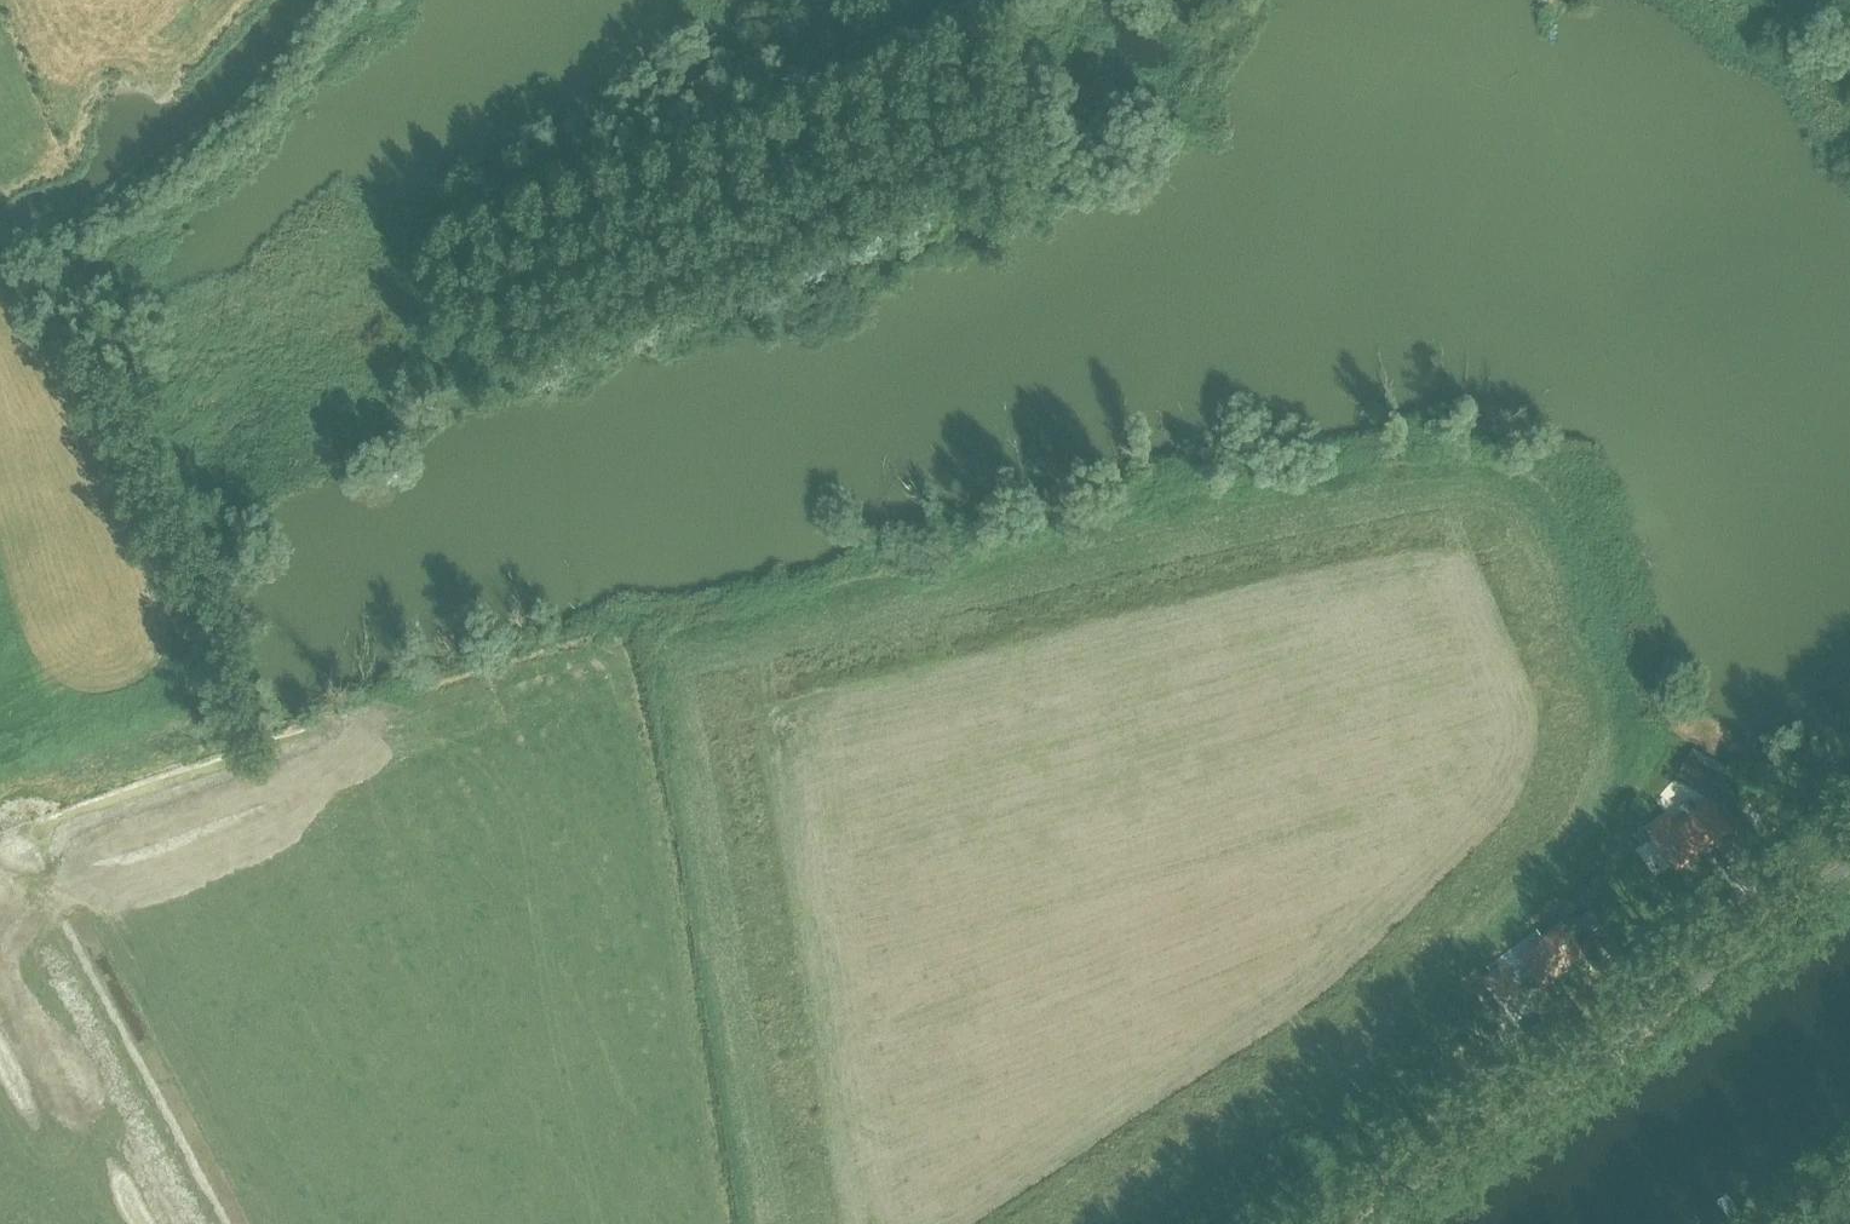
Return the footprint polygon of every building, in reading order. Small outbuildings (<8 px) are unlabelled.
[(1736,772),(1694,747),(1679,772),(1712,791),(1713,790),(1723,795),(1736,772)] [(1669,812),(1647,827),(1677,867),(1695,855),(1692,851),(1715,835),(1718,838),(1732,828),(1709,796),(1700,802),(1694,793),(1677,805),(1683,814),(1675,820),(1669,812)] [(1590,908),(1578,916),(1596,942),(1609,933),(1590,908)] [(1560,922),(1520,954),(1538,978),(1544,974),(1548,980),(1583,953),(1560,922)] [(1609,933),(1596,942),(1615,968),(1627,959),(1609,933)] [(1520,990),(1501,964),(1486,975),(1505,1001),(1520,990)]
